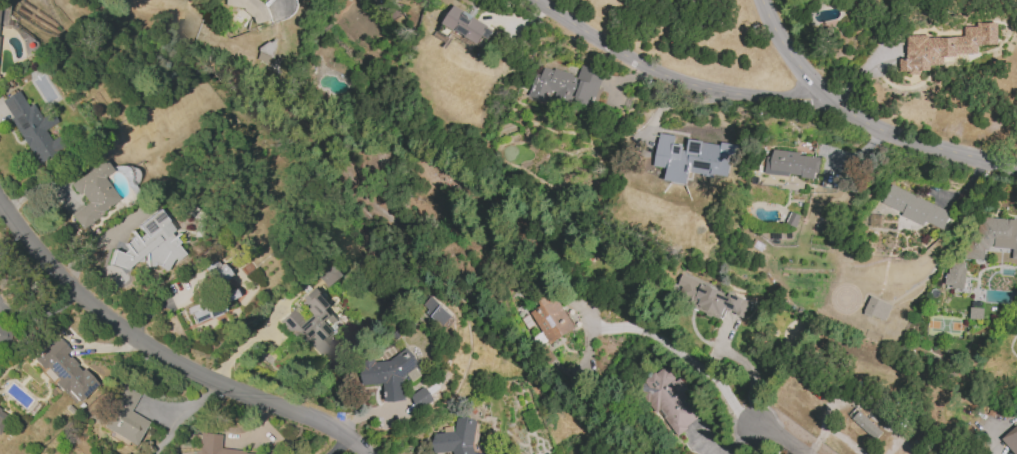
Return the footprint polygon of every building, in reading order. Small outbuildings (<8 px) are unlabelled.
[(226,8),(257,11),(256,21),(268,22),(270,1),(261,0),(227,0),(226,8)] [(442,24),(484,48),(494,29),(453,6),(442,24)] [(905,39),(906,59),(899,59),(900,73),(931,72),(930,66),(944,65),(944,56),(979,54),(978,46),(999,45),(997,23),(977,24),(977,26),(964,27),(964,35),(905,39)] [(269,67),(276,43),(263,39),(256,63),(269,67)] [(602,72),(580,66),(577,76),(543,67),(541,75),(535,74),(529,97),(546,102),(548,94),(593,106),(602,72)] [(0,99),(34,163),(58,151),(46,128),(56,123),(52,114),(41,120),(32,102),(26,106),(17,90),(0,99)] [(654,167),(667,168),(665,181),(686,184),(688,172),(728,179),(731,160),(738,162),(740,147),(686,139),(685,146),(673,144),(674,136),(659,133),(654,167)] [(769,150),(766,174),(817,179),(820,156),(769,150)] [(71,182),(86,204),(70,214),(80,228),(120,201),(103,177),(112,171),(105,160),(71,182)] [(924,224),(924,222),(943,230),(951,212),(888,185),(879,205),(924,224)] [(184,255),(175,238),(170,235),(172,231),(161,210),(137,223),(147,242),(136,236),(130,239),(122,254),(114,250),(106,263),(129,276),(131,275),(142,256),(148,268),(154,264),(166,271),(171,262),(184,255)] [(1016,226),(1016,220),(973,217),(972,248),(965,247),(964,259),(984,260),(985,248),(1012,250),(1012,259),(1016,260),(1016,226)] [(229,274),(215,258),(203,268),(216,285),(229,274)] [(964,263),(947,263),(946,288),(963,289),(964,263)] [(749,300),(679,276),(672,296),(691,302),(689,308),(721,319),(724,310),(743,316),(749,300)] [(279,321),(305,350),(310,346),(320,357),(338,340),(333,334),(340,327),(322,308),(327,303),(312,286),(297,300),(308,312),(302,318),(293,308),(279,321)] [(192,323),(222,313),(219,305),(232,300),(231,297),(239,294),(237,288),(186,305),(192,323)] [(528,311),(550,345),(575,328),(553,294),(528,311)] [(453,317),(430,296),(421,307),(444,328),(453,317)] [(886,321),(891,304),(869,297),(863,313),(886,321)] [(969,319),(982,319),(983,308),(970,308),(969,319)] [(9,349),(15,326),(0,323),(0,346),(9,349)] [(96,384),(66,352),(69,349),(56,335),(30,360),(61,393),(64,390),(76,403),(96,384)] [(385,402),(406,400),(404,378),(413,377),(413,368),(415,368),(414,356),(358,361),(360,386),(383,384),(385,402)] [(675,436),(700,416),(682,392),(687,388),(679,378),(675,381),(662,365),(636,386),(675,436)] [(147,420),(130,412),(138,393),(121,385),(102,429),(136,444),(147,420)] [(410,397),(419,410),(434,399),(424,386),(410,397)] [(873,440),(881,432),(858,411),(851,420),(873,440)] [(477,420),(456,417),(454,434),(434,432),(431,451),(452,453),(473,453),(472,453),(477,420)] [(1000,440),(1013,453),(1016,453),(1016,424),(1000,440)] [(267,453),(219,450),(220,434),(199,432),(197,453),(267,453)]
